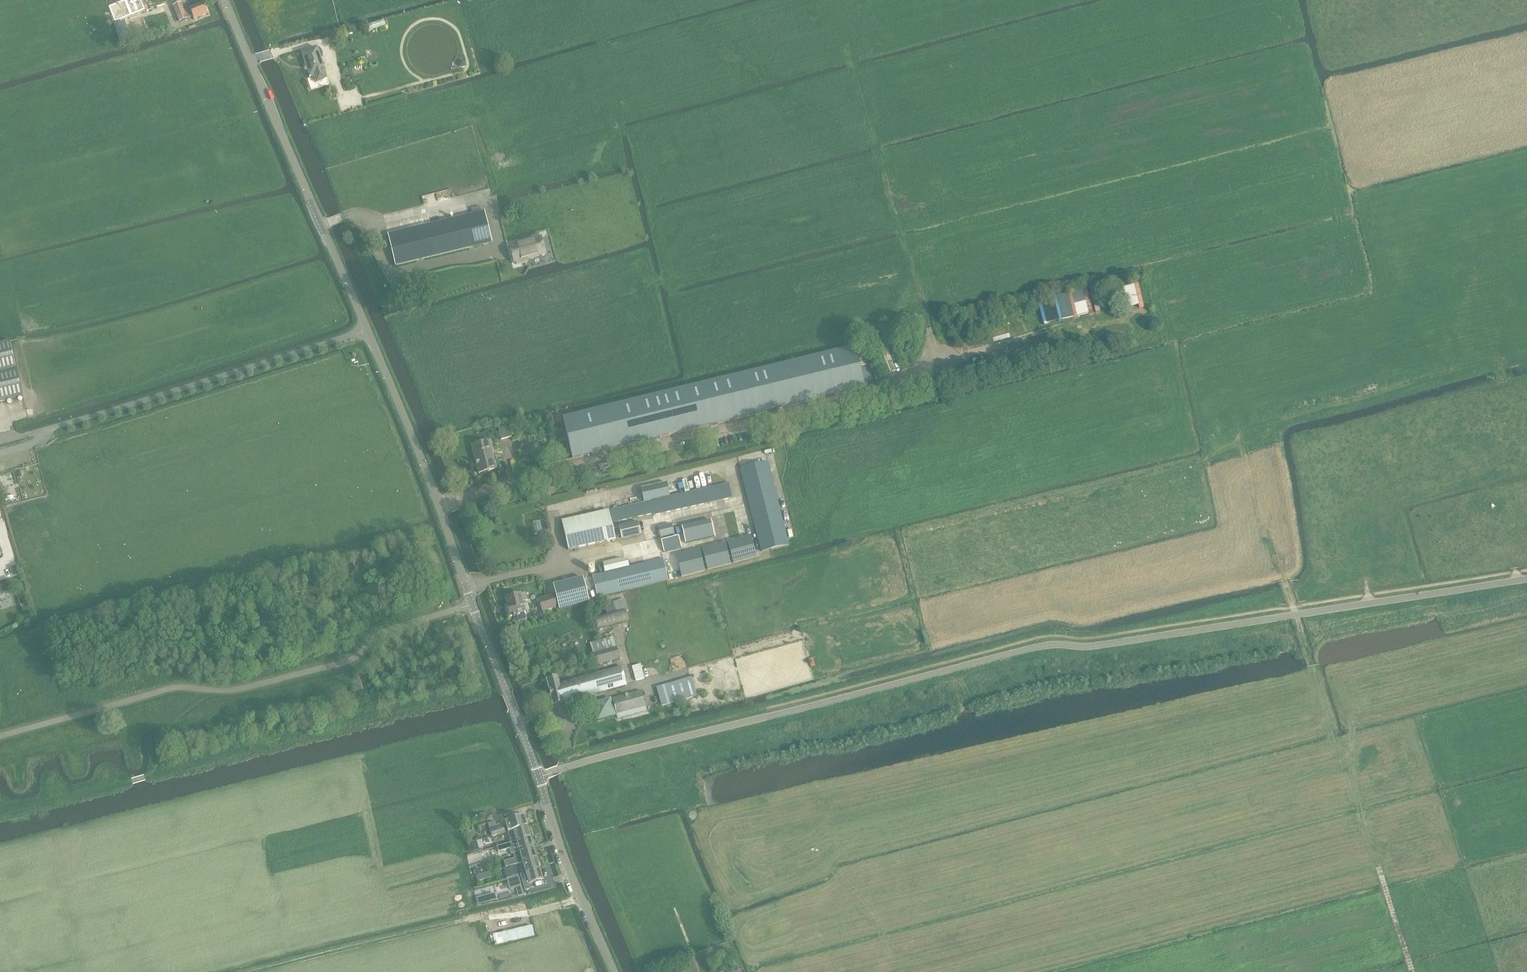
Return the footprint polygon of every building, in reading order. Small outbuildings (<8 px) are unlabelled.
[(189,9),(184,11),(181,3),(173,6),(180,22),(192,17),(193,20),(208,14),(203,3),(189,9)] [(386,26),(384,20),(367,26),(369,32),(386,26)] [(325,72),(317,48),(301,54),(310,78),(314,76),(317,84),(327,80),(324,73),(325,72)] [(492,243),(484,212),(389,235),(388,234),(388,235),(395,266),(396,266),(492,243)] [(522,243),(510,246),(514,263),(516,262),(517,265),(528,262),(527,259),(545,254),(540,238),(539,238),(538,236),(527,239),(528,242),(522,244),(522,243)] [(0,344),(0,404),(24,398),(10,342),(10,341),(0,344)] [(872,382),(868,366),(869,366),(864,347),(855,349),(854,347),(562,419),(572,460),(865,389),(863,384),(872,382)] [(499,428),(501,440),(512,437),(510,426),(499,428)] [(489,442),(471,447),(478,474),(496,470),(489,442)] [(768,462),(740,469),(762,553),(789,546),(768,462)] [(610,510),(613,523),(652,514),(652,516),(732,498),(728,484),(670,497),(667,484),(641,489),(644,503),(610,510)] [(540,511),(524,515),(529,537),(545,533),(540,511)] [(568,550),(606,541),(606,543),(616,541),(609,511),(561,522),(568,550)] [(711,520),(681,527),(685,543),(715,536),(711,520)] [(619,526),(622,539),(641,534),(638,522),(619,526)] [(672,525),(658,528),(660,538),(674,534),(672,525)] [(679,537),(661,542),(664,552),(682,548),(679,537)] [(751,537),(728,543),(733,563),(756,557),(751,537)] [(725,543),(702,549),(707,570),(731,564),(725,543)] [(699,550),(676,556),(682,577),(705,571),(699,550)] [(597,598),(668,581),(667,574),(663,560),(630,567),(629,564),(628,562),(619,560),(602,564),(604,573),(592,576),(597,598)] [(559,609),(589,602),(583,578),(553,585),(559,609)] [(505,609),(507,615),(509,615),(509,616),(512,615),(512,617),(516,616),(518,622),(526,620),(524,613),(525,613),(522,602),(528,601),(526,594),(521,595),(520,595),(507,598),(509,604),(506,605),(507,609),(505,609)] [(552,596),(538,600),(541,611),(555,607),(552,596)] [(613,604),(604,606),(607,617),(595,621),(597,630),(629,622),(626,612),(628,612),(625,600),(613,603),(613,604)] [(589,644),(596,667),(620,660),(613,637),(589,644)] [(640,665),(631,667),(635,682),(645,679),(640,665)] [(622,668),(560,685),(558,678),(546,681),(553,707),(564,704),(567,705),(572,704),(573,701),(627,686),(622,668)] [(692,678),(656,688),(661,706),(697,696),(692,678)] [(641,692),(612,699),(617,720),(646,712),(641,692)] [(510,821),(505,822),(508,833),(527,828),(524,817),(510,821)] [(505,833),(503,824),(489,828),(492,837),(505,833)] [(527,828),(508,833),(509,838),(511,844),(516,842),(530,838),(527,828)] [(511,844),(498,848),(499,853),(510,850),(512,855),(514,854),(519,853),(533,849),(530,838),(516,842),(511,844)] [(477,841),(467,844),(470,853),(480,850),(477,841)] [(515,859),(504,862),(506,867),(515,865),(522,863),(537,859),(533,849),(519,853),(514,854),(515,859)] [(492,853),(484,855),(486,861),(494,859),(492,853)] [(537,859),(522,863),(525,874),(540,870),(537,859)] [(506,867),(503,868),(506,879),(518,876),(518,875),(515,865),(506,867)] [(525,874),(520,876),(525,892),(530,890),(529,885),(543,881),(540,870),(525,874)] [(518,876),(506,879),(509,890),(516,888),(521,887),(518,876)] [(532,926),(493,935),(495,945),(534,936),(532,926)]
